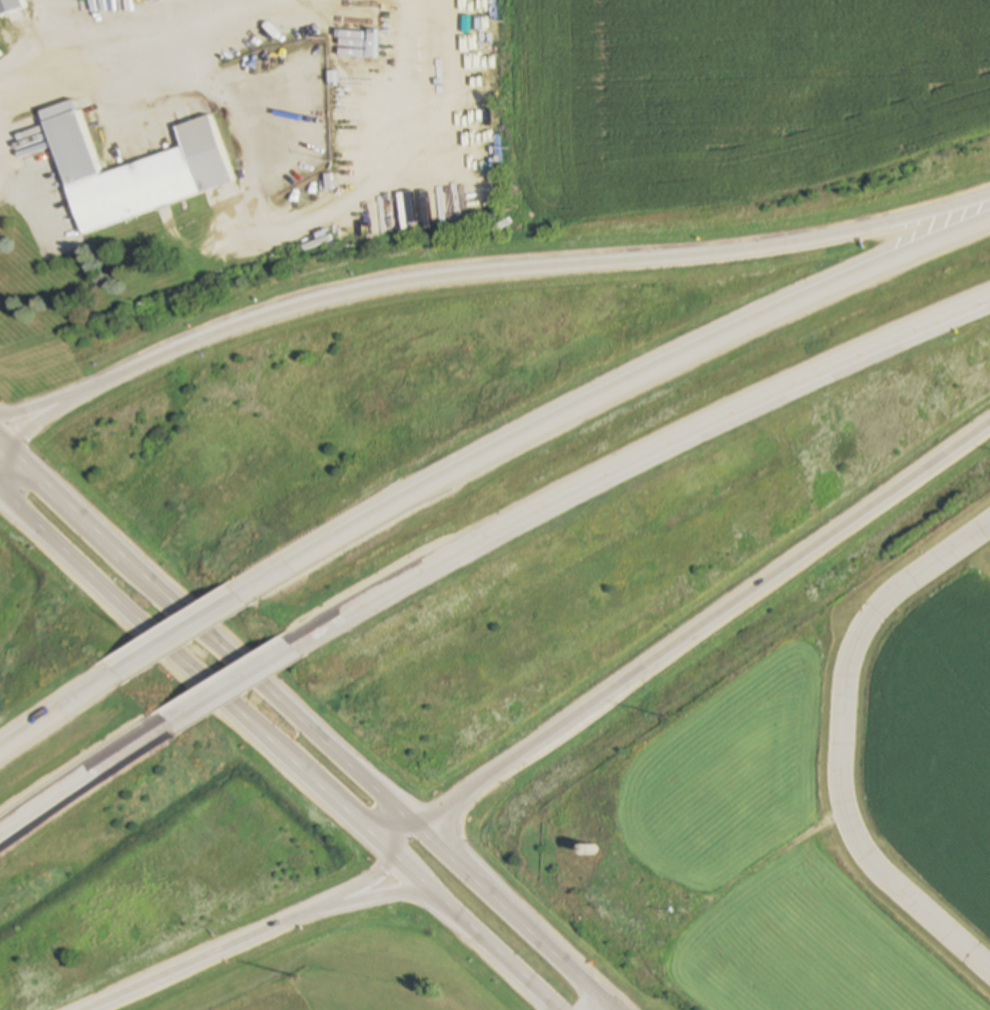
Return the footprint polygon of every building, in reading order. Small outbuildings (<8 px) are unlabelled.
[(21,9),(18,0),(0,0),(0,15),(21,9)] [(77,233),(232,186),(211,116),(174,127),(181,149),(99,174),(77,100),(68,102),(59,73),(39,79),(48,109),(41,111),(77,233)]
